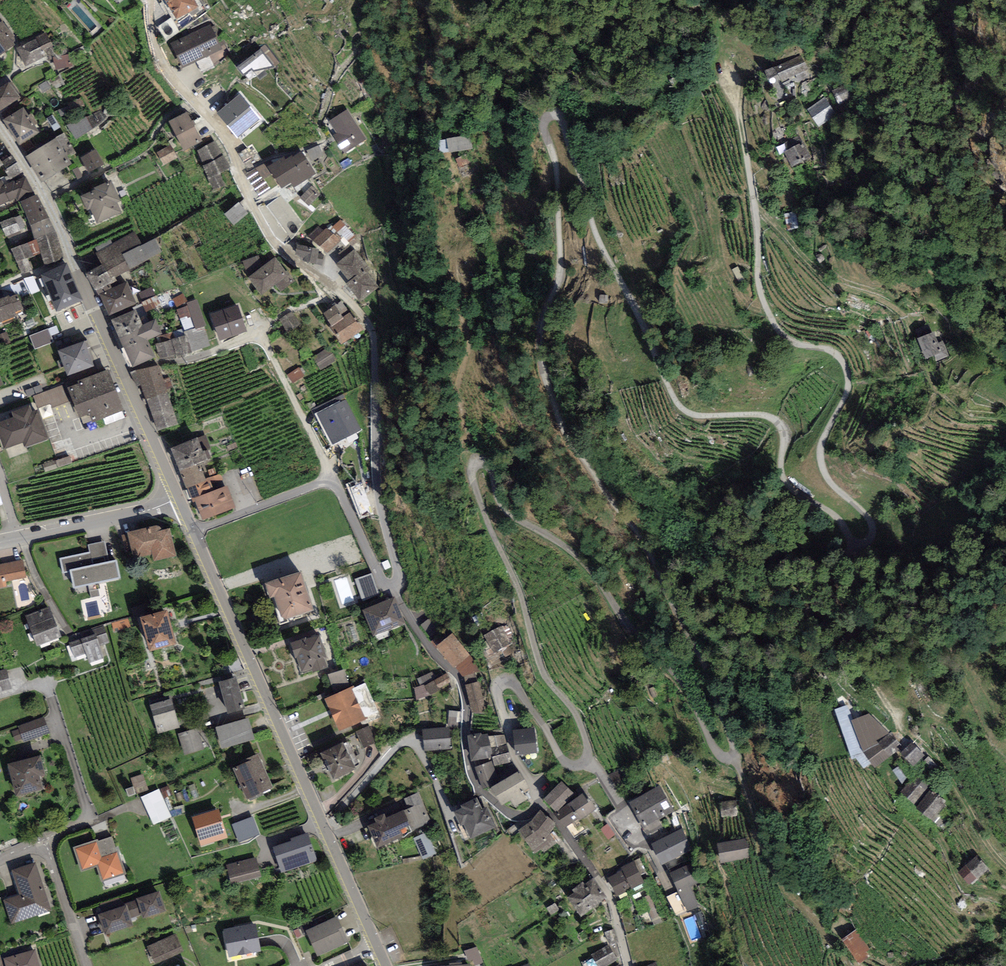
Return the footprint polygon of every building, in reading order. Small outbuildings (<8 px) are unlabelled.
[(175,23),(199,10),(195,3),(197,3),(195,0),(162,0),(175,23)] [(14,46),(14,38),(2,23),(0,24),(0,57),(14,46)] [(208,25),(170,44),(182,69),(220,49),(208,25)] [(56,52),(46,34),(17,50),(27,68),(56,52)] [(274,68),(260,52),(238,71),(243,77),(251,71),(253,72),(274,68)] [(807,71),(800,56),(765,73),(768,81),(778,76),(782,83),(807,71)] [(0,88),(0,114),(20,100),(7,83),(0,88)] [(832,93),(839,105),(851,98),(844,86),(832,93)] [(258,120),(239,97),(217,116),(237,139),(258,120)] [(825,100),(808,112),(818,127),(836,115),(825,100)] [(39,136),(23,111),(4,123),(20,148),(39,136)] [(367,139),(346,111),(329,123),(338,135),(334,136),(346,154),(367,139)] [(101,112),(67,127),(75,140),(108,120),(101,112)] [(203,144),(187,114),(169,124),(184,153),(203,144)] [(469,137),(446,141),(449,153),(471,149),(469,137)] [(72,167),(56,141),(26,160),(42,185),(72,167)] [(229,169),(214,143),(197,153),(205,167),(202,169),(214,190),(224,184),(219,175),(229,169)] [(263,156),(255,143),(237,154),(246,167),(263,156)] [(309,148),(312,158),(324,154),(320,144),(309,148)] [(804,144),(784,154),(791,168),(811,158),(804,144)] [(177,157),(169,145),(156,154),(164,166),(177,157)] [(106,170),(94,150),(80,159),(91,178),(106,170)] [(283,158),(267,168),(281,191),(291,184),(294,189),(316,175),(302,153),(291,160),(291,159),(285,162),(283,158)] [(12,156),(0,163),(3,168),(11,181),(23,174),(12,156)] [(3,177),(0,179),(0,207),(13,199),(16,204),(34,193),(25,179),(17,184),(15,181),(8,185),(3,177)] [(93,193),(81,198),(87,213),(90,211),(96,225),(120,215),(117,206),(120,205),(111,183),(92,191),(93,193)] [(320,196),(311,187),(300,198),(309,206),(320,196)] [(37,196),(20,204),(31,227),(48,219),(37,196)] [(248,216),(239,204),(224,216),(233,227),(248,216)] [(795,213),(785,215),(788,230),(798,228),(795,213)] [(334,225),(348,241),(356,233),(341,218),(334,225)] [(15,219),(1,225),(6,239),(21,233),(15,219)] [(48,219),(31,227),(34,241),(10,252),(20,277),(32,272),(28,261),(40,256),(44,267),(59,262),(56,253),(60,245),(48,219)] [(323,231),(317,226),(307,238),(327,256),(341,240),(327,228),(323,231)] [(142,245),(135,231),(95,252),(103,268),(86,276),(108,319),(137,304),(126,284),(112,292),(110,287),(117,284),(114,278),(163,254),(155,238),(142,245)] [(318,252),(296,247),(295,256),(303,258),(303,263),(315,265),(318,252)] [(370,270),(354,250),(334,266),(349,285),(347,286),(360,302),(378,287),(367,273),(370,270)] [(285,273),(275,259),(247,280),(261,297),(277,285),(282,293),(295,283),(287,272),(285,273)] [(86,303),(68,263),(34,279),(40,292),(44,291),(52,308),(57,305),(62,315),(86,303)] [(154,285),(140,291),(146,308),(160,302),(154,285)] [(177,305),(188,300),(185,292),(174,296),(177,305)] [(17,318),(16,315),(23,312),(19,303),(17,304),(14,297),(11,299),(9,297),(0,302),(0,326),(17,318)] [(198,297),(188,300),(197,327),(208,324),(198,297)] [(187,302),(178,305),(183,320),(192,316),(187,302)] [(237,305),(209,314),(218,342),(246,333),(237,305)] [(343,321),(333,308),(323,316),(332,327),(329,330),(342,346),(362,331),(350,315),(343,321)] [(135,312),(111,323),(131,371),(155,361),(147,343),(163,337),(156,322),(142,328),(135,312)] [(303,326),(292,312),(279,321),(289,336),(303,326)] [(918,340),(934,334),(931,328),(915,334),(918,340)] [(48,329),(30,337),(35,350),(54,342),(48,329)] [(934,334),(918,340),(926,360),(942,354),(934,334)] [(187,337),(155,346),(160,361),(191,353),(187,337)] [(92,369),(83,345),(57,355),(67,379),(92,369)] [(336,358),(327,346),(311,358),(320,370),(336,358)] [(178,426),(157,367),(137,375),(158,434),(178,426)] [(303,376),(298,368),(287,375),(292,383),(303,376)] [(123,410),(108,371),(79,382),(80,384),(69,388),(80,417),(89,413),(93,422),(123,410)] [(40,391),(46,407),(69,399),(64,383),(40,391)] [(361,431),(346,401),(318,415),(333,445),(361,431)] [(0,424),(0,438),(5,451),(24,444),(25,449),(49,441),(38,412),(32,414),(30,408),(11,415),(12,419),(0,424)] [(207,464),(196,438),(167,450),(200,526),(236,510),(227,488),(212,494),(200,467),(207,464)] [(156,524),(128,531),(134,557),(152,552),(154,559),(178,554),(171,526),(156,524)] [(89,551),(60,557),(63,571),(70,569),(73,585),(120,576),(116,558),(110,559),(106,540),(88,543),(89,551)] [(0,564),(0,587),(7,586),(6,581),(26,577),(23,560),(0,564)] [(300,569),(265,581),(270,595),(274,593),(281,613),(286,615),(313,607),(300,569)] [(404,622),(393,596),(363,609),(373,635),(404,622)] [(819,609),(813,596),(799,603),(805,615),(819,609)] [(135,615),(145,612),(143,603),(132,606),(135,615)] [(50,605),(26,615),(37,644),(62,634),(50,605)] [(167,606),(141,614),(150,646),(177,638),(167,606)] [(430,617),(422,624),(430,632),(438,626),(430,617)] [(508,624),(486,634),(495,653),(517,643),(508,624)] [(79,640),(70,643),(74,656),(85,652),(90,665),(106,659),(101,646),(110,642),(104,625),(77,634),(79,640)] [(863,642),(857,630),(846,635),(852,647),(863,642)] [(320,631),(291,640),(302,672),(330,663),(320,631)] [(469,654),(452,632),(437,644),(454,665),(469,654)] [(330,671),(333,686),(349,682),(346,668),(330,671)] [(0,670),(0,690),(11,688),(7,669),(0,670)] [(422,684),(414,687),(418,697),(453,683),(449,672),(435,677),(432,670),(418,675),(422,684)] [(245,707),(235,676),(219,680),(228,712),(245,707)] [(480,680),(465,683),(471,713),(486,710),(480,680)] [(352,686),(325,698),(339,729),(366,717),(352,686)] [(179,727),(171,698),(149,704),(158,733),(179,727)] [(450,725),(462,725),(462,709),(450,709),(450,725)] [(889,734),(869,712),(851,719),(864,752),(876,769),(902,746),(892,732),(889,734)] [(49,733),(43,716),(18,725),(20,729),(13,731),(16,742),(22,740),(23,743),(49,733)] [(255,738),(249,717),(216,727),(222,748),(255,738)] [(377,741),(369,725),(357,731),(364,746),(377,741)] [(451,726),(421,729),(423,750),(453,747),(451,726)] [(204,748),(197,727),(178,733),(184,754),(204,748)] [(535,727),(513,729),(515,752),(537,751),(535,727)] [(482,732),(467,734),(472,759),(492,755),(488,733),(482,734),(482,732)] [(344,742),(343,739),(321,750),(333,777),(356,766),(355,763),(359,762),(348,740),(344,742)] [(924,755),(912,741),(900,752),(912,765),(924,755)] [(272,785),(256,750),(232,762),(249,797),(272,785)] [(40,753),(7,763),(17,794),(43,786),(40,774),(46,773),(40,753)] [(937,766),(927,757),(919,765),(929,775),(937,766)] [(498,779),(491,760),(476,765),(482,784),(498,779)] [(528,787),(518,769),(491,785),(501,803),(510,798),(514,806),(529,798),(524,789),(528,787)] [(135,775),(140,791),(149,787),(144,772),(135,775)] [(929,786),(915,774),(901,790),(915,803),(929,786)] [(574,793),(562,780),(544,797),(556,809),(574,793)] [(674,810),(660,785),(629,801),(643,826),(674,810)] [(154,823),(172,815),(161,786),(142,794),(154,823)] [(946,800),(930,787),(915,805),(930,818),(946,800)] [(594,808),(584,792),(555,812),(565,827),(594,808)] [(477,795),(460,802),(462,805),(454,809),(460,823),(464,821),(470,836),(496,825),(487,805),(483,807),(477,795)] [(736,798),(719,801),(721,818),(738,816),(736,798)] [(426,820),(419,803),(406,809),(414,826),(426,820)] [(228,838),(219,807),(192,814),(201,846),(228,838)] [(377,819),(368,822),(379,846),(415,830),(404,807),(386,815),(384,811),(375,815),(377,819)] [(555,822),(540,809),(531,820),(519,828),(532,847),(545,839),(555,822)] [(258,835),(251,816),(232,823),(239,842),(258,835)] [(608,823),(602,827),(609,837),(615,833),(608,823)] [(424,858),(437,852),(427,830),(414,836),(424,858)] [(291,839),(272,845),(281,872),(318,860),(308,831),(290,837),(291,839)] [(99,837),(72,846),(81,871),(97,866),(102,880),(126,872),(118,849),(116,850),(111,836),(100,840),(99,837)] [(669,836),(652,844),(662,862),(678,854),(669,836)] [(747,838),(718,842),(720,861),(750,858),(747,838)] [(987,868),(976,855),(957,870),(969,884),(987,868)] [(256,856),(226,864),(231,883),(260,875),(256,856)] [(692,859),(668,871),(687,910),(700,904),(691,886),(702,880),(692,859)] [(644,881),(634,860),(621,866),(623,869),(608,876),(617,894),(644,881)] [(36,862),(12,870),(20,892),(3,898),(11,923),(52,910),(36,862)] [(606,895),(592,877),(568,894),(582,912),(606,895)] [(137,900),(96,913),(104,934),(134,925),(132,920),(143,916),(144,919),(167,912),(160,890),(136,898),(137,900)] [(337,915),(305,929),(317,956),(349,941),(337,915)] [(256,923),(223,930),(229,957),(262,950),(256,923)] [(856,928),(842,937),(859,963),(870,956),(867,952),(870,950),(856,928)] [(184,950),(175,932),(146,946),(155,964),(184,950)] [(478,945),(467,948),(472,965),(483,961),(478,945)] [(599,965),(603,965),(617,959),(610,945),(593,954),(599,965)] [(3,957),(6,965),(40,965),(35,948),(3,957)]
